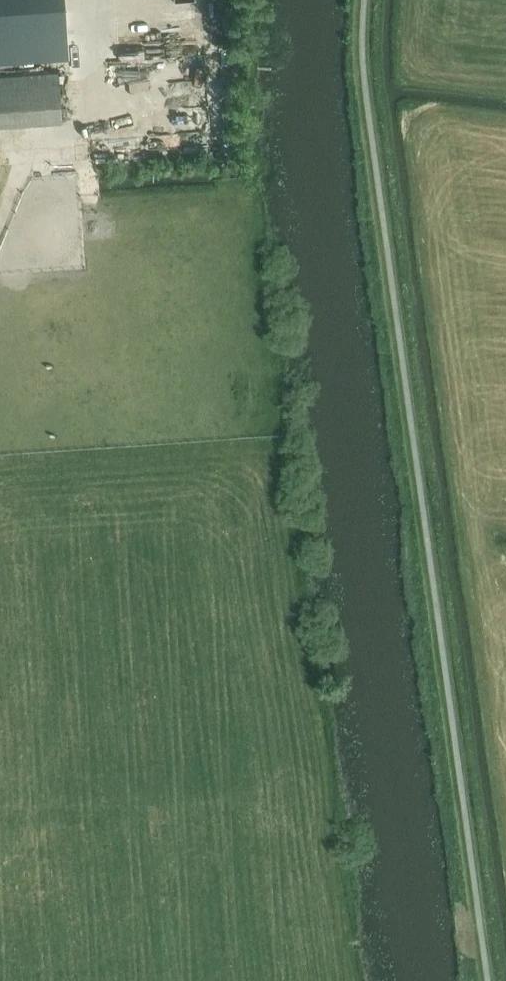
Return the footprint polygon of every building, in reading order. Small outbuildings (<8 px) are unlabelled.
[(68,56),(64,0),(0,0),(0,60),(68,56)] [(61,121),(57,71),(0,75),(0,125),(61,121)]
